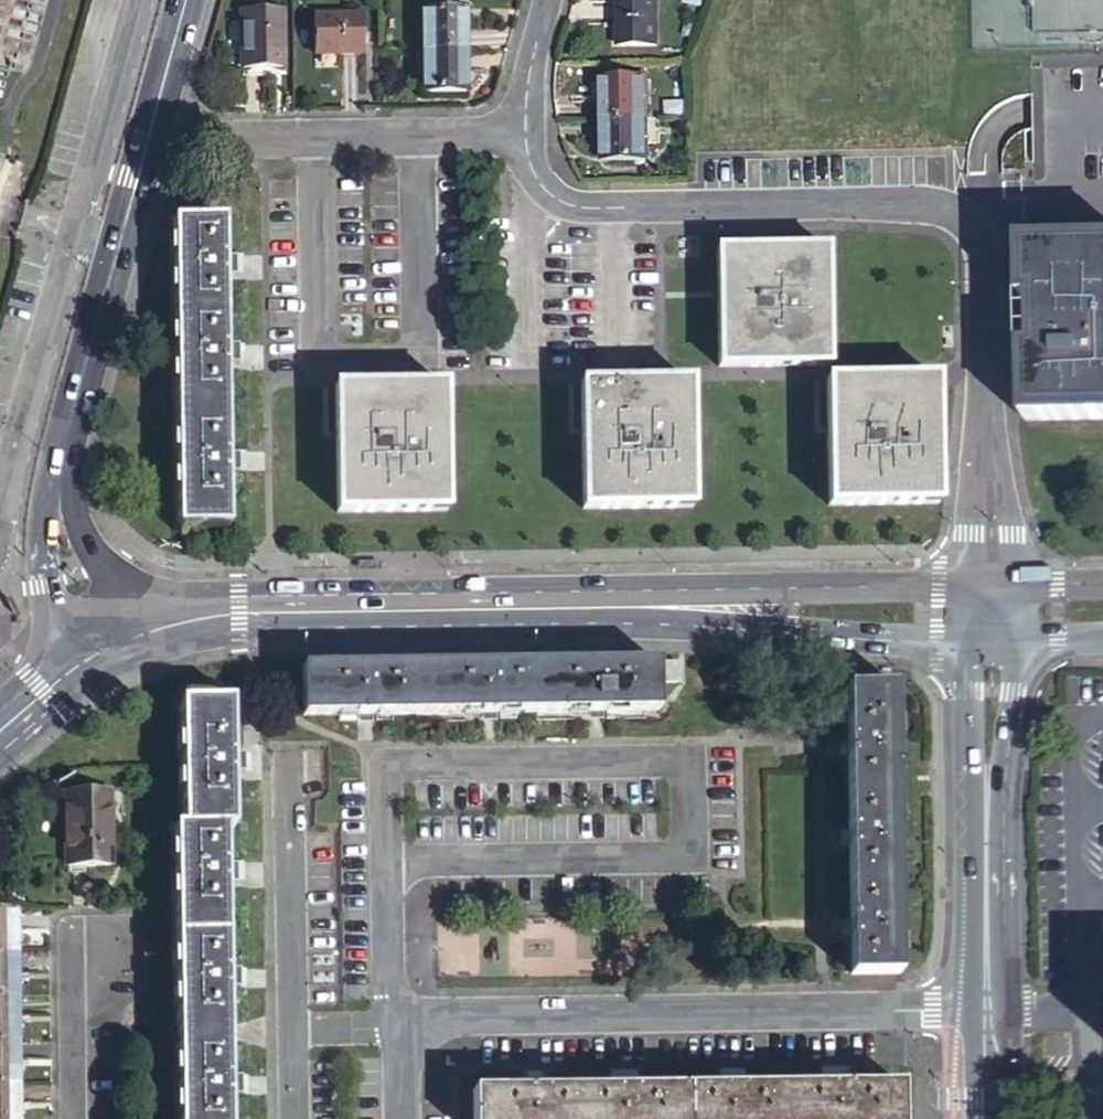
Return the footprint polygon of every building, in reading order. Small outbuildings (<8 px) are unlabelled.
[(655,45),(655,0),(616,0),(616,45),(655,45)] [(241,71),(279,71),(277,11),(240,14),(241,71)] [(419,14),(421,55),(462,54),(460,12),(419,14)] [(311,62),(359,59),(357,17),(310,19),(311,62)] [(421,55),(423,97),(464,96),(462,54),(421,55)] [(601,77),(601,120),(644,119),(644,76),(601,77)] [(601,120),(601,162),(645,161),(644,119),(601,120)] [(218,223),(167,224),(173,532),(224,531),(223,475),(230,475),(230,459),(222,459),(221,368),(228,368),(228,351),(221,352),(219,278),(226,278),(226,262),(219,262),(218,223)] [(1016,247),(1017,305),(1026,305),(1026,351),(1018,351),(1019,424),(1102,422),(1102,246),(1016,247)] [(821,251),(711,253),(713,371),(823,369),(821,251)] [(931,381),(821,383),(823,510),(933,508),(931,381)] [(685,385),(575,387),(577,514),(687,512),(685,385)] [(439,389),(330,391),(331,518),(441,516),(439,389)] [(659,660),(303,666),(304,716),(359,715),(359,719),(374,718),(374,715),(482,713),(482,716),(497,716),(497,713),(589,711),(589,715),(604,714),(604,711),(660,710),(659,681),(680,681),(679,661),(659,661),(659,660)] [(891,690),(841,690),(842,746),(839,746),(839,761),(843,760),(844,836),(840,836),(840,851),(844,851),(845,926),(842,926),(842,941),(846,941),(847,979),(895,978),(891,690)] [(225,1099),(232,1099),(232,1083),(225,1083),(223,993),(231,993),(230,976),(223,976),(222,886),(229,885),(228,869),(221,869),(221,832),(229,832),(228,777),(235,777),(235,760),(228,760),(227,705),(176,706),(178,831),(169,832),(174,1118),(226,1118),(225,1099)] [(115,786),(74,786),(74,858),(115,859),(115,786)] [(15,952),(15,906),(0,906),(0,952),(15,952)] [(16,997),(15,952),(0,952),(0,997),(16,997)] [(16,1043),(16,997),(0,997),(0,1043),(16,1043)] [(16,1043),(0,1043),(0,1086),(17,1085),(16,1043)] [(827,1081),(827,1090),(842,1089),(842,1081),(827,1081)] [(735,1082),(720,1083),(720,1091),(735,1091),(735,1082)] [(613,1084),(613,1093),(628,1093),(628,1084),(613,1084)] [(17,1085),(0,1086),(0,1118),(17,1118),(17,1085)] [(523,1086),(523,1094),(538,1094),(538,1086),(523,1086)] [(468,1118),(898,1118),(897,1089),(842,1089),(827,1090),(735,1091),(720,1091),(628,1093),(613,1093),(538,1094),(523,1094),(468,1095),(468,1118)]
